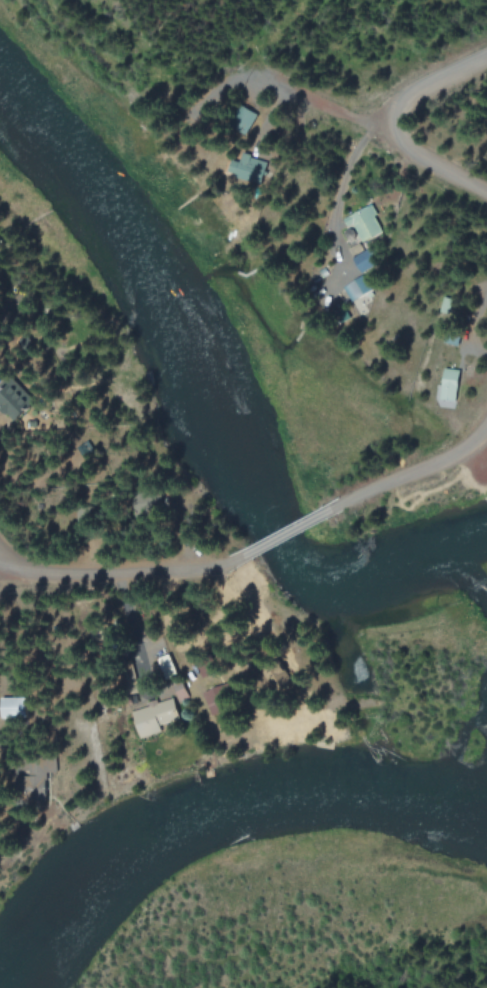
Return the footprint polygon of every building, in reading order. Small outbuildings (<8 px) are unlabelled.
[(247,128),(257,115),(243,105),(234,119),(247,128)] [(260,184),(268,161),(242,152),(234,175),(260,184)] [(346,224),(352,221),(361,241),(381,232),(369,205),(342,218),(346,224)] [(342,286),(350,301),(370,290),(362,275),(342,286)] [(459,370),(443,368),(440,398),(456,400),(459,370)] [(35,401),(13,380),(0,394),(0,404),(17,420),(35,401)] [(203,678),(212,674),(204,656),(194,661),(203,678)] [(227,709),(216,687),(203,693),(213,715),(227,709)] [(27,717),(26,697),(1,697),(1,718),(27,717)] [(139,737),(162,732),(160,724),(179,720),(173,698),(157,702),(157,699),(147,701),(148,706),(133,710),(139,737)] [(56,771),(54,755),(25,759),(31,801),(49,799),(45,773),(56,771)]
